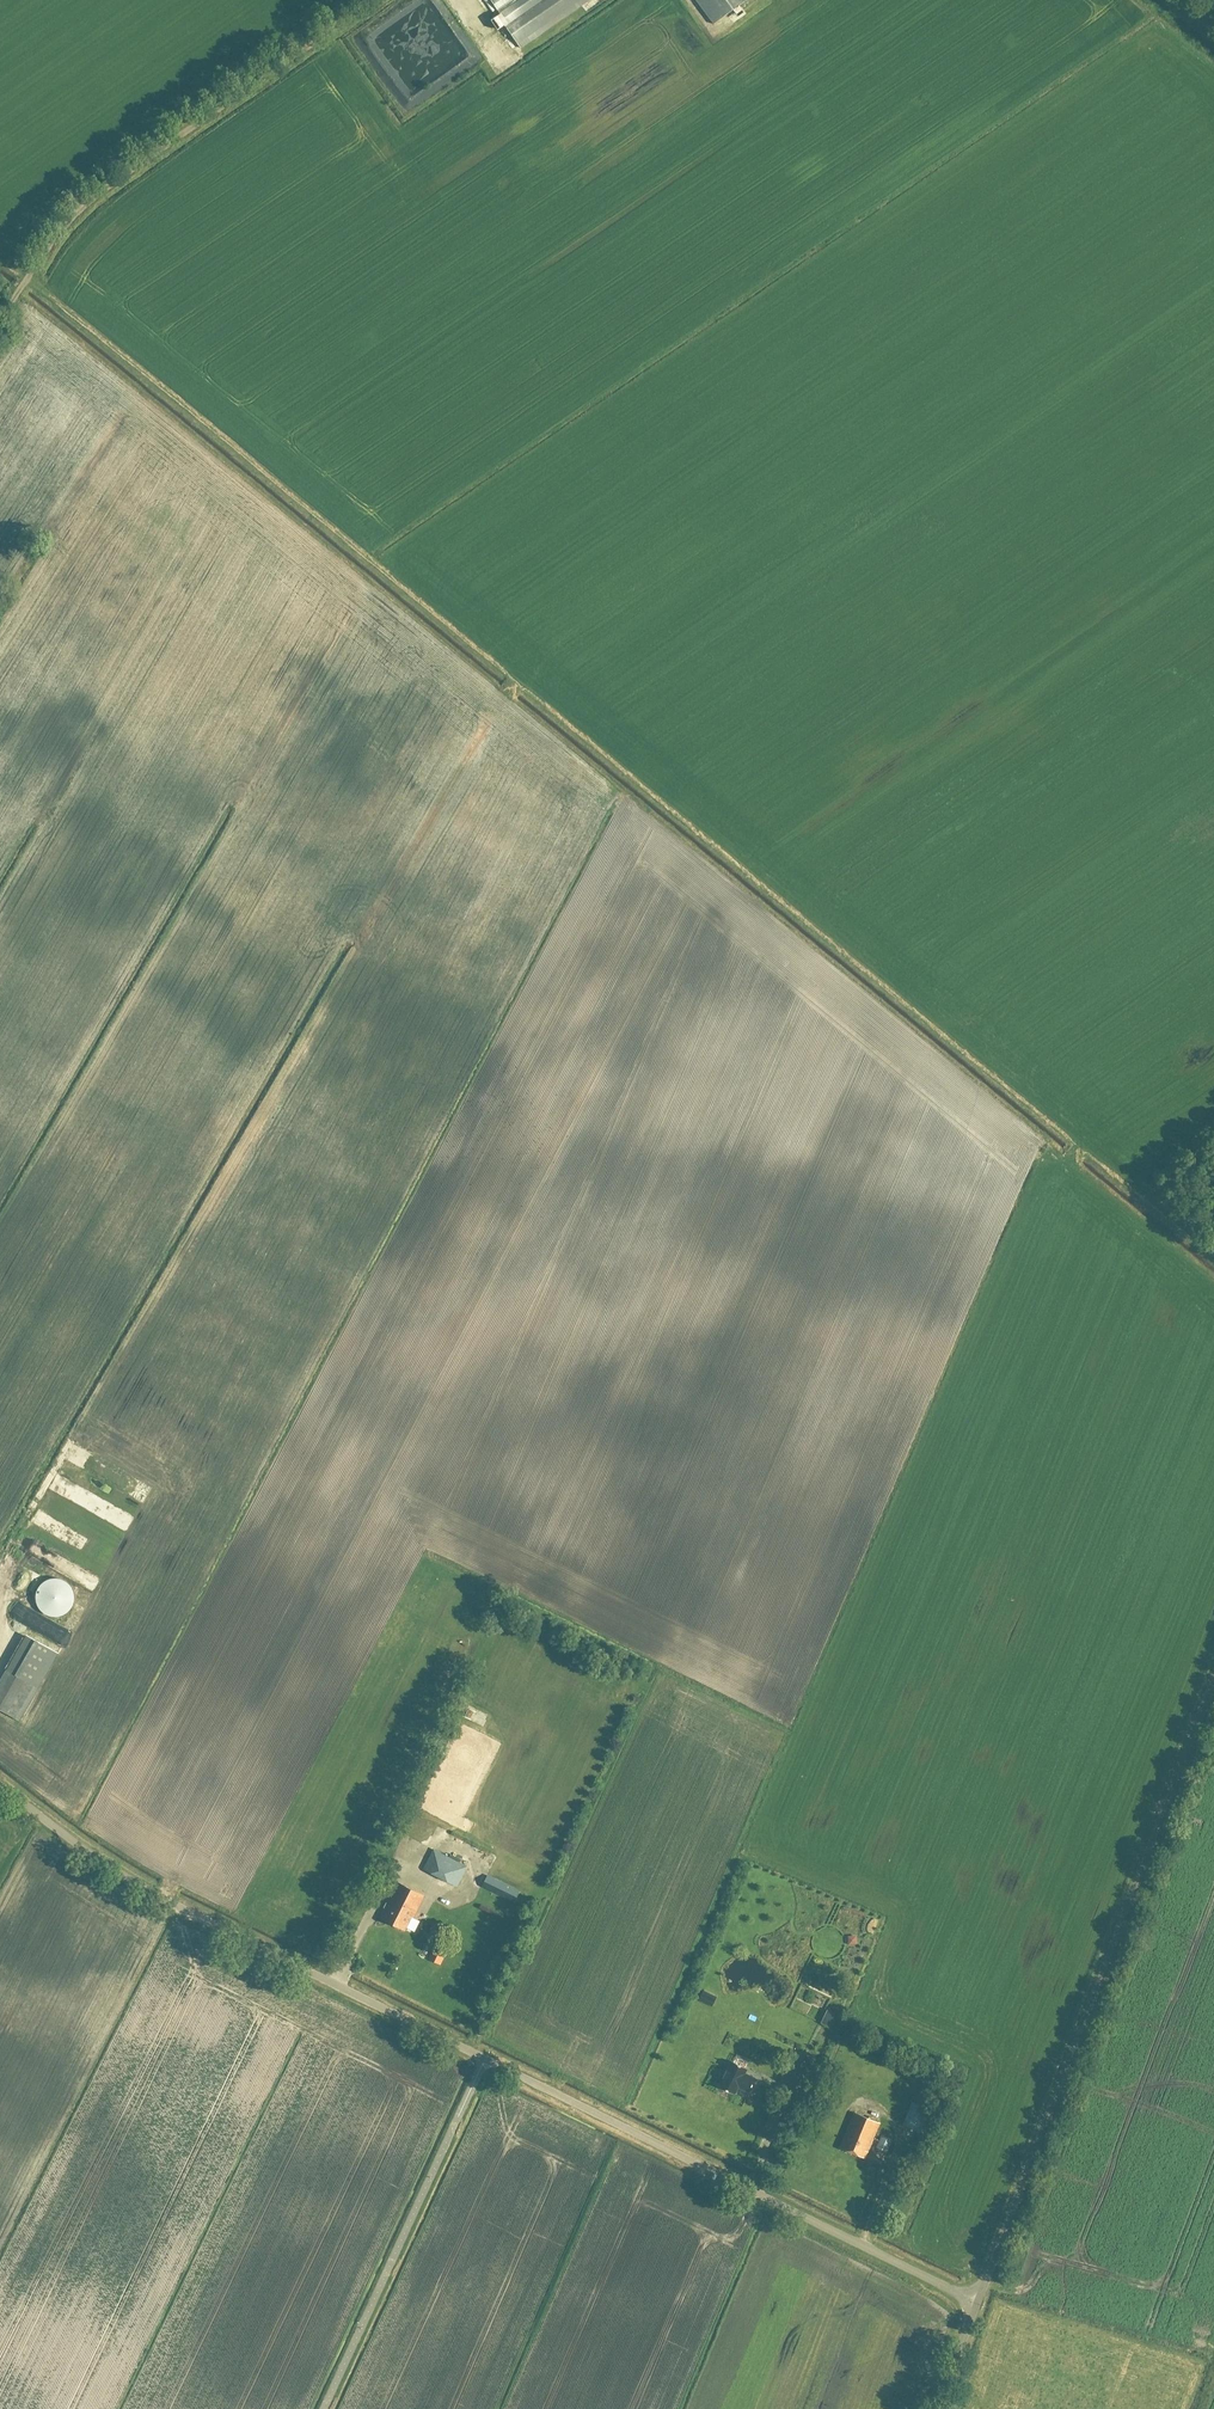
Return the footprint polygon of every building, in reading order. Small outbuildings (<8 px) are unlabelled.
[(506,20),(502,23),(520,49),(590,0),(492,0),(506,20)] [(714,24),(734,10),(737,14),(742,10),(739,6),(747,0),(696,0),(714,24)] [(90,1588),(95,1580),(86,1573),(80,1582),(90,1588)] [(60,1579),(55,1578),(51,1578),(49,1579),(45,1581),(43,1582),(41,1584),(38,1587),(36,1592),(36,1596),(36,1599),(37,1604),(38,1606),(41,1610),(45,1614),(52,1616),(59,1616),(64,1614),(67,1612),(70,1609),(72,1606),(74,1602),(74,1597),(74,1596),(73,1591),(72,1588),(69,1584),(67,1582),(62,1579),(60,1579)] [(0,1682),(0,1710),(19,1721),(38,1687),(7,1670),(0,1682)] [(458,1886),(468,1866),(434,1850),(424,1869),(458,1886)] [(515,1903),(521,1891),(487,1874),(481,1887),(515,1903)] [(410,1923),(424,1896),(398,1882),(380,1918),(404,1930),(408,1922),(410,1923)] [(446,1953),(440,1950),(433,1947),(428,1958),(441,1965),(446,1953)] [(488,2019),(492,2011),(486,2008),(483,2016),(488,2019)] [(719,2087),(735,2094),(738,2086),(742,2088),(742,2089),(749,2093),(755,2079),(745,2074),(747,2069),(732,2062),(724,2077),(719,2074),(715,2082),(720,2085),(719,2087)] [(912,2102),(903,2125),(923,2133),(932,2111),(912,2102)] [(865,2158),(880,2123),(854,2112),(839,2147),(865,2158)] [(890,2146),(892,2140),(882,2135),(879,2141),(890,2146)]
